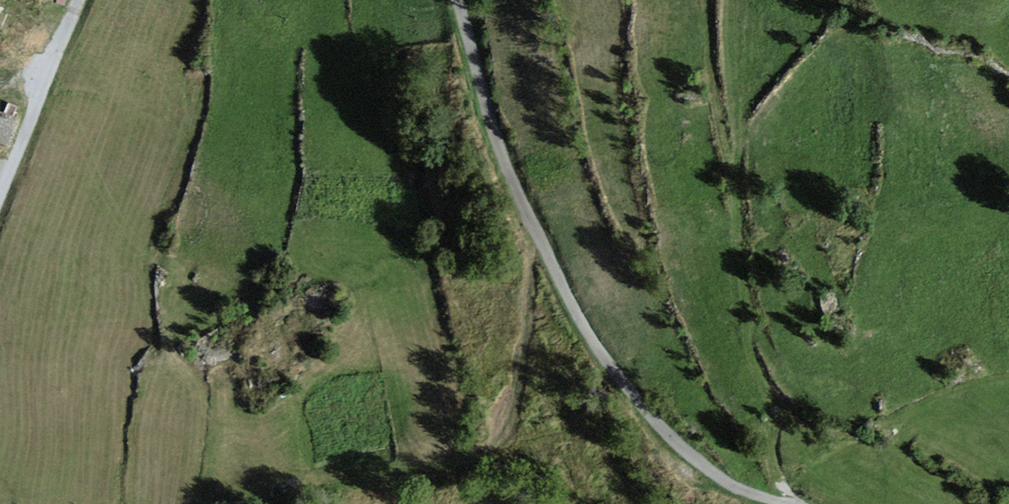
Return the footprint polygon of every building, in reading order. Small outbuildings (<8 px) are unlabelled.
[(18,126),(0,118),(0,154),(5,157),(18,126)]
